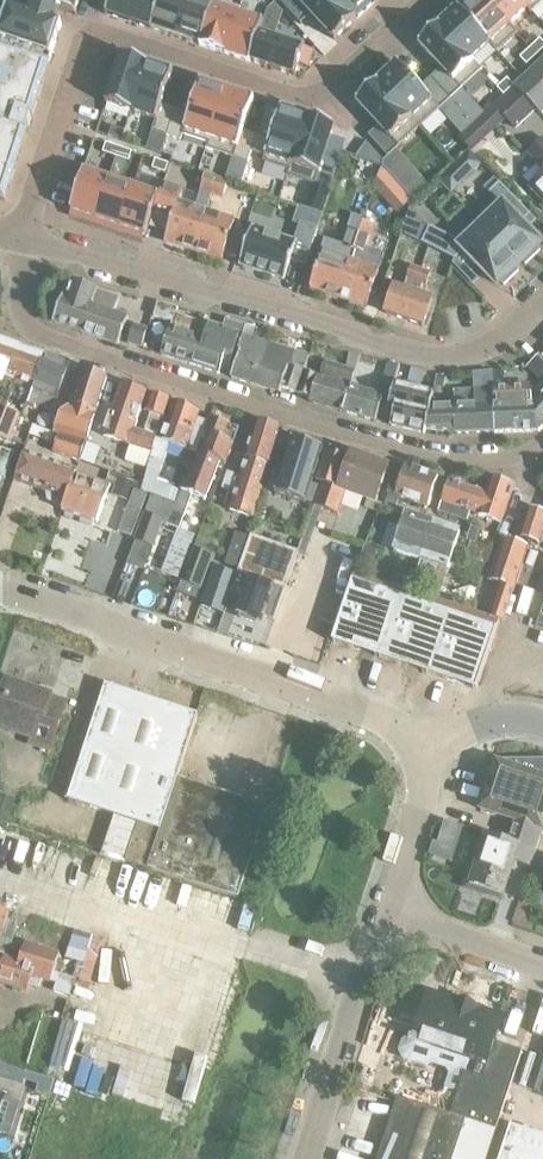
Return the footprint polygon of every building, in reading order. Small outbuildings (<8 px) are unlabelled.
[(29,0),(25,14),(56,24),(60,11),(75,16),(80,0),(28,0),(29,0)] [(161,2),(160,2),(154,0),(111,0),(106,15),(152,30),(152,29),(161,2)] [(152,29),(177,38),(189,0),(160,0),(160,2),(161,2),(152,29)] [(213,5),(199,0),(189,0),(177,38),(200,45),(213,5)] [(240,14),(242,8),(217,0),(216,0),(214,5),(213,5),(200,45),(199,46),(226,55),(240,14)] [(336,0),(278,0),(277,0),(301,25),(311,16),(335,41),(356,21),(336,0)] [(356,21),(376,2),(374,0),(336,0),(356,21)] [(509,27),(484,0),(475,0),(462,12),(461,13),(490,44),(489,45),(497,53),(517,34),(510,26),(509,27)] [(509,27),(510,26),(527,10),(528,9),(520,0),(484,0),(509,27)] [(528,9),(527,10),(531,14),(542,3),(542,0),(520,0),(528,9)] [(265,22),(261,34),(260,33),(251,62),(295,77),(299,65),(308,68),(313,52),(274,39),(283,12),(275,4),(267,10),(264,22),(265,22)] [(472,62),(489,45),(490,44),(461,13),(462,12),(458,7),(438,26),(472,62)] [(25,14),(8,8),(0,31),(0,39),(3,40),(0,49),(49,64),(62,26),(56,24),(25,14)] [(240,14),(226,55),(250,63),(251,62),(260,33),(261,34),(265,22),(264,22),(240,14)] [(442,69),(431,79),(451,100),(481,72),(472,62),(438,26),(419,44),(442,69)] [(536,57),(542,51),(542,43),(540,40),(530,49),(536,57)] [(35,110),(49,64),(0,49),(0,48),(0,99),(35,110)] [(536,57),(530,49),(519,59),(526,66),(536,57)] [(131,113),(147,64),(122,56),(106,104),(131,113)] [(514,87),(535,110),(541,116),(542,114),(542,60),(514,87)] [(157,121),(162,105),(163,105),(173,72),(147,64),(131,113),(157,121)] [(420,129),(451,100),(431,79),(421,89),(398,64),(377,83),(420,129)] [(514,87),(507,79),(496,89),(503,97),(514,87)] [(190,114),(191,114),(184,136),(208,144),(207,150),(227,91),(200,82),(190,114)] [(420,129),(377,83),(356,102),(379,127),(368,137),(388,158),(420,129)] [(535,110),(514,87),(503,97),(493,106),(514,129),(535,110)] [(227,91),(207,150),(234,159),(243,132),(254,99),(227,91)] [(20,156),(35,110),(0,99),(0,150),(20,156)] [(167,137),(176,109),(163,105),(162,105),(157,121),(153,132),(167,137)] [(182,142),(184,136),(191,114),(190,114),(176,109),(167,137),(182,142)] [(270,141),(271,141),(266,157),(264,163),(290,171),(288,177),(289,177),(308,118),(281,109),(270,141)] [(289,177),(316,186),(325,158),(335,127),(308,118),(289,177)] [(125,132),(111,128),(108,137),(122,141),(125,132)] [(234,159),(248,163),(251,152),(257,136),(243,132),(234,159)] [(251,152),(266,157),(271,141),(270,141),(257,136),(251,152)] [(529,154),(542,170),(542,141),(529,154)] [(357,158),(382,168),(383,167),(384,162),(383,161),(367,143),(357,158)] [(103,153),(116,158),(119,149),(106,144),(103,153)] [(119,149),(116,158),(129,162),(132,153),(119,149)] [(0,150),(0,200),(5,202),(20,156),(0,150)] [(469,150),(438,181),(452,195),(483,164),(469,150)] [(340,163),(325,158),(316,186),(330,191),(340,163)] [(169,165),(155,161),(152,170),(166,174),(169,165)] [(382,168),(375,188),(398,215),(413,201),(412,200),(383,167),(382,168)] [(70,212),(95,220),(109,179),(84,171),(70,212)] [(542,202),(542,175),(530,187),(542,202)] [(183,192),(164,185),(152,221),(170,227),(165,243),(194,252),(206,213),(212,195),(217,180),(206,177),(195,210),(179,204),(183,192)] [(109,179),(95,220),(120,228),(134,188),(109,179)] [(223,199),(228,184),(217,180),(212,195),(223,199)] [(498,202),(477,222),(519,265),(523,262),(526,265),(540,251),(537,248),(541,245),(522,225),(531,216),(500,183),(490,193),(498,202)] [(159,196),(134,188),(120,228),(146,237),(159,196)] [(206,213),(194,252),(222,261),(235,222),(206,213)] [(353,215),(347,231),(359,235),(363,222),(364,219),(353,215)] [(516,269),(519,265),(477,222),(457,241),(430,227),(422,244),(456,261),(465,252),(498,286),(502,283),(505,286),(519,272),(516,269)] [(291,262),(306,267),(318,231),(300,225),(294,244),(252,230),(239,267),(284,283),(291,262)] [(340,246),(354,251),(359,235),(347,231),(345,230),(340,246)] [(350,262),(339,298),(368,308),(379,271),(363,266),(372,239),(359,235),(354,251),(350,262)] [(310,289),(339,298),(350,262),(322,253),(310,289)] [(407,280),(417,284),(421,270),(412,267),(407,280)] [(421,270),(417,284),(427,287),(431,273),(421,270)] [(386,313),(405,320),(413,295),(416,284),(408,282),(405,292),(394,288),(386,313)] [(54,323),(82,333),(97,291),(71,283),(66,297),(63,296),(54,323)] [(413,295),(405,320),(424,326),(433,301),(420,297),(423,287),(416,284),(413,295)] [(97,291),(82,333),(119,346),(129,318),(115,313),(119,300),(97,292),(97,291)] [(156,317),(167,321),(170,321),(174,310),(159,306),(156,317)] [(173,359),(191,365),(204,324),(177,315),(165,352),(174,354),(173,359)] [(222,331),(204,324),(191,365),(220,375),(228,349),(240,354),(241,351),(239,351),(247,326),(225,321),(222,331)] [(129,344),(139,347),(145,329),(134,326),(129,344)] [(232,379),(255,386),(264,360),(268,361),(272,347),(252,341),(255,329),(247,326),(239,351),(241,351),(240,354),(232,379)] [(19,347),(0,340),(0,396),(6,379),(19,347)] [(0,396),(0,440),(1,441),(10,444),(21,417),(4,411),(7,402),(9,403),(15,390),(12,389),(14,384),(32,390),(44,357),(19,347),(6,379),(0,396)] [(282,390),(298,394),(306,373),(310,359),(272,347),(268,361),(264,360),(255,386),(281,394),(282,390)] [(344,413),(352,387),(361,357),(350,354),(347,370),(326,363),(324,373),(321,372),(319,377),(306,373),(298,394),(312,399),(310,403),(344,413)] [(70,366),(44,357),(32,390),(26,407),(37,411),(43,395),(58,400),(70,366)] [(392,425),(425,433),(434,393),(403,385),(408,369),(400,367),(395,383),(391,399),(398,401),(392,425)] [(84,371),(73,406),(96,413),(108,378),(84,371)] [(388,409),(391,399),(395,383),(385,380),(382,396),(352,387),(344,413),(377,423),(381,407),(388,409)] [(153,453),(151,459),(152,460),(159,438),(145,434),(135,430),(148,392),(122,384),(104,437),(153,453)] [(493,390),(495,433),(536,431),(536,429),(542,422),(542,395),(542,397),(530,390),(530,389),(493,390)] [(427,429),(436,431),(444,432),(456,434),(495,433),(493,390),(479,391),(475,391),(475,407),(431,408),(434,393),(425,433),(426,433),(427,429)] [(151,414),(145,434),(159,438),(166,418),(171,400),(170,400),(151,394),(145,412),(151,414)] [(197,454),(210,421),(199,417),(201,410),(174,401),(162,439),(159,438),(152,460),(142,491),(152,494),(170,501),(174,488),(158,483),(170,445),(197,454)] [(86,444),(96,413),(73,406),(61,415),(54,434),(59,435),(86,444)] [(197,454),(221,462),(226,464),(240,429),(230,425),(211,418),(210,421),(197,454)] [(257,421),(245,458),(270,465),(281,428),(257,421)] [(53,453),(80,461),(86,444),(59,435),(53,453)] [(292,439),(292,441),(275,492),(274,494),(305,504),(305,502),(322,451),(323,449),(292,439)] [(86,444),(80,461),(96,467),(102,449),(86,444)] [(2,478),(6,479),(15,454),(2,449),(0,454),(0,484),(2,478)] [(315,507),(338,515),(346,492),(376,503),(389,467),(352,454),(350,459),(327,451),(316,482),(323,484),(315,507)] [(170,501),(152,494),(135,540),(153,546),(162,522),(179,529),(193,496),(206,501),(221,462),(197,454),(182,492),(178,503),(170,501)] [(49,501),(64,506),(67,499),(76,473),(77,471),(29,455),(19,483),(47,493),(49,501)] [(253,518),(270,465),(245,458),(239,477),(228,473),(223,490),(230,492),(225,507),(231,509),(230,511),(253,518)] [(393,477),(388,493),(429,507),(438,477),(405,466),(400,480),(393,477)] [(67,499),(64,506),(62,511),(98,524),(111,486),(76,473),(67,499)] [(113,495),(130,501),(134,490),(137,483),(120,477),(113,495)] [(449,482),(439,512),(467,521),(470,513),(479,516),(479,517),(502,524),(515,486),(492,478),(486,494),(483,493),(449,482)] [(174,489),(170,501),(178,503),(182,492),(174,489)] [(118,532),(132,537),(148,495),(134,490),(130,501),(118,532)] [(399,499),(389,495),(384,508),(395,512),(399,499)] [(382,505),(376,503),(368,500),(365,509),(379,514),(382,505)] [(514,593),(531,542),(540,545),(542,535),(542,511),(531,507),(521,539),(525,540),(523,546),(504,540),(491,580),(505,585),(502,592),(501,592),(492,619),(504,623),(514,593)] [(395,552),(418,559),(430,522),(407,514),(395,552)] [(430,522),(418,559),(410,583),(427,589),(428,583),(434,585),(431,595),(440,597),(448,569),(461,532),(430,522)] [(238,575),(285,591),(299,553),(252,537),(238,575)] [(492,551),(471,543),(466,558),(487,566),(492,551)] [(194,549),(181,582),(200,589),(213,556),(194,549)] [(214,567),(201,607),(223,615),(237,575),(214,567)] [(332,641),(381,658),(404,590),(355,574),(332,641)] [(243,591),(235,613),(241,615),(240,618),(255,624),(257,620),(262,622),(264,618),(274,621),(285,591),(238,575),(234,588),(243,591)] [(381,658),(428,674),(451,606),(404,590),(381,658)] [(451,606),(428,674),(477,690),(500,622),(451,606)] [(51,698),(11,685),(3,709),(0,708),(0,730),(30,740),(28,745),(50,752),(66,703),(51,698)] [(102,854),(148,869),(178,779),(199,716),(106,685),(67,801),(115,816),(102,854)] [(513,833),(521,836),(525,825),(542,831),(542,761),(496,761),(480,810),(517,821),(513,833)] [(178,779),(148,869),(238,899),(268,809),(178,779)] [(7,825),(14,806),(0,801),(0,822),(7,825)] [(447,823),(445,822),(445,823),(442,830),(461,836),(463,829),(464,828),(447,823)] [(513,833),(510,843),(487,836),(477,865),(473,864),(465,888),(486,895),(488,890),(504,895),(515,862),(532,867),(542,833),(542,831),(525,825),(521,836),(513,833)] [(8,911),(0,909),(0,937),(8,911)] [(27,992),(29,986),(39,989),(42,980),(50,983),(60,954),(25,943),(19,961),(0,955),(0,984),(27,992)] [(494,1046),(495,1043),(502,1021),(480,1014),(478,1020),(472,1017),(473,1014),(454,1008),(453,1011),(430,1003),(416,1044),(469,1062),(470,1062),(477,1040),(494,1046)] [(465,1074),(483,1079),(494,1046),(477,1040),(470,1062),(469,1062),(465,1074)] [(465,1074),(452,1115),(466,1120),(496,1130),(522,1052),(495,1043),(494,1046),(483,1079),(465,1074)] [(52,1081),(35,1076),(31,1090),(48,1095),(52,1081)] [(10,1134),(20,1104),(25,1088),(22,1087),(0,1080),(0,1131),(10,1134)] [(452,1115),(398,1098),(378,1158),(454,1158),(466,1120),(452,1115)] [(511,1126),(500,1158),(542,1158),(542,1137),(511,1126)]
